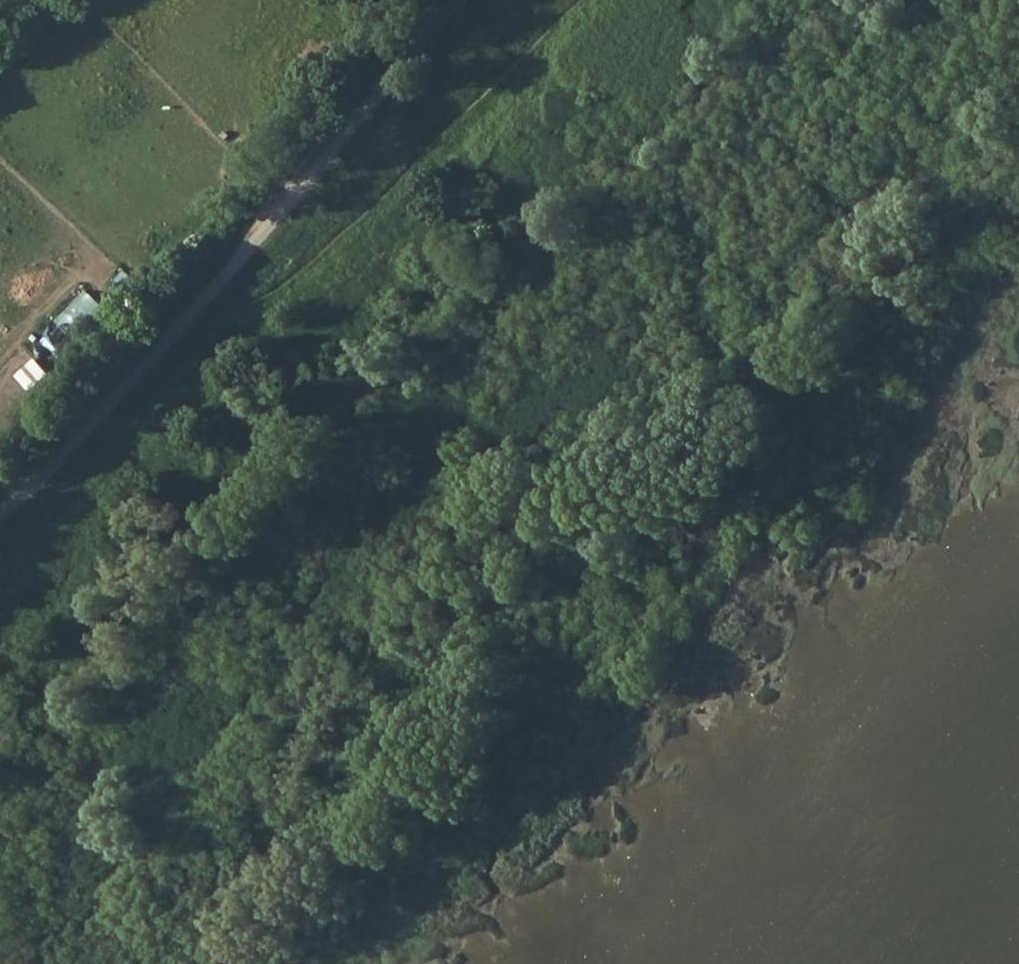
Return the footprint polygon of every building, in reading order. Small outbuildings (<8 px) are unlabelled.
[(91,290),(50,329),(69,349),(110,310),(91,290)]
